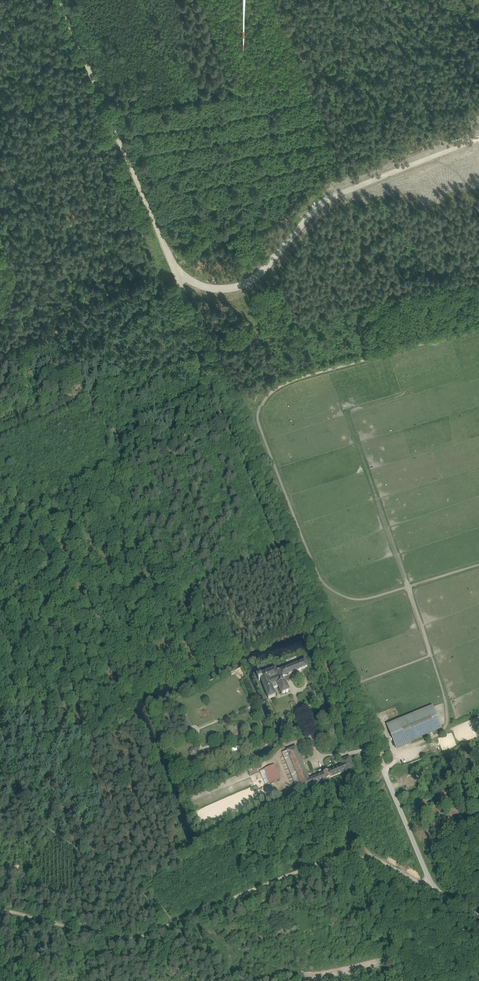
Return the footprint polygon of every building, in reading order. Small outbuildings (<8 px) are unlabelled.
[(275,669),(257,676),(259,681),(261,680),(268,697),(268,699),(276,696),(273,689),(278,687),(282,695),(290,691),(285,682),(284,682),(282,678),(308,667),(305,661),(277,673),(275,669)] [(432,708),(388,726),(396,747),(441,729),(432,708)] [(309,779),(296,747),(287,751),(303,789),(312,785),(310,779),(309,779)] [(303,789),(287,751),(283,752),(298,787),(286,792),(287,796),(303,789)] [(349,757),(341,761),(342,765),(338,767),(340,773),(354,768),(349,757)] [(274,765),(260,771),(266,785),(280,779),(274,765)] [(326,772),(310,779),(312,785),(329,778),(340,773),(338,767),(326,772)]
